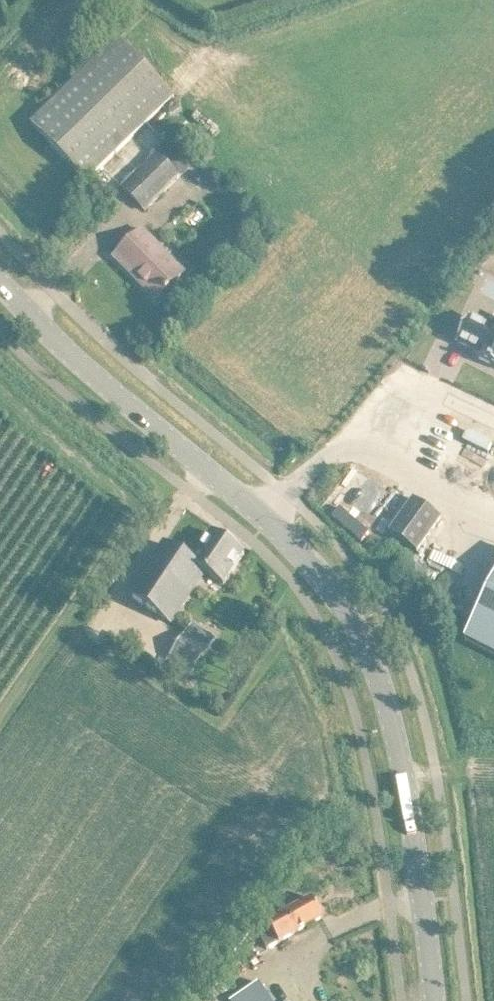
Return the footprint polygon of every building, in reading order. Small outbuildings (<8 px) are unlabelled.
[(86,183),(101,169),(174,98),(119,41),(31,125),(86,183)] [(145,211),(181,178),(180,177),(185,173),(168,156),(164,160),(157,153),(122,187),(145,211)] [(156,301),(171,287),(184,274),(142,231),(115,258),(156,301)] [(457,343),(470,349),(472,347),(480,351),(476,358),(493,367),(493,325),(493,324),(490,329),(469,318),(457,343)] [(465,444),(460,458),(485,468),(491,454),(465,444)] [(417,553),(429,537),(441,519),(414,499),(389,533),(417,553)] [(164,544),(152,561),(128,595),(169,624),(204,573),(223,586),(244,556),(211,533),(191,563),(164,544)] [(465,641),(493,656),(493,582),(465,641)] [(439,606),(448,611),(453,601),(444,596),(439,606)] [(186,635),(162,667),(186,684),(209,652),(186,635)] [(295,908),(256,931),(267,950),(306,928),(324,919),(313,899),(295,908)] [(233,1000),(270,1000),(259,984),(233,1000)]
